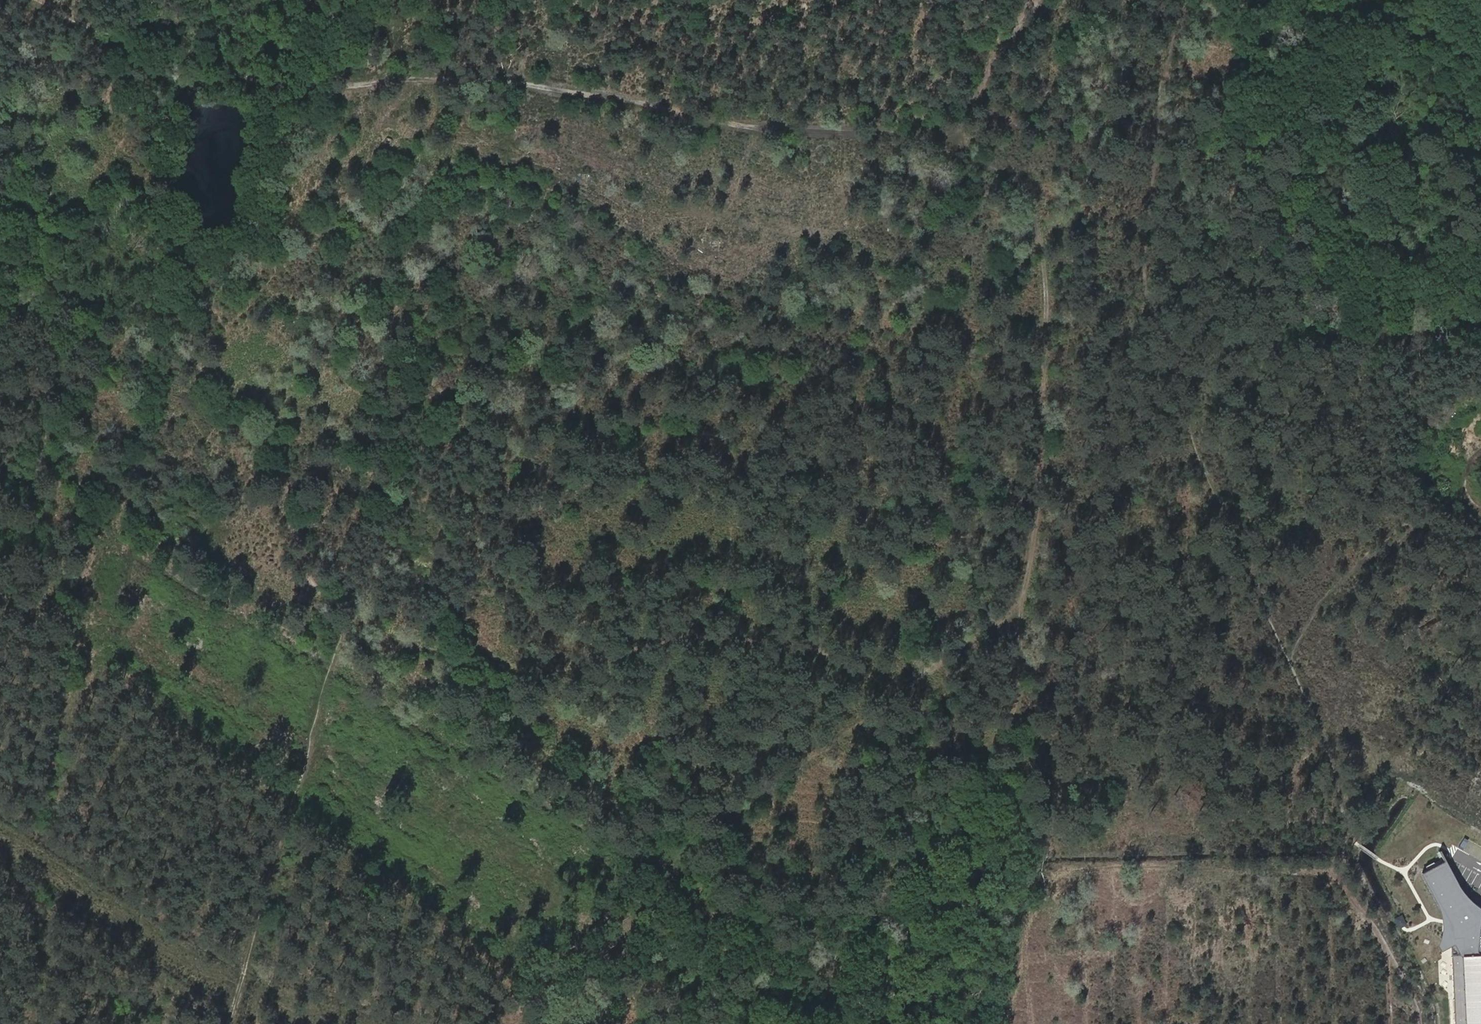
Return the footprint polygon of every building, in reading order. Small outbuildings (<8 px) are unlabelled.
[(1426,870),(1447,913),(1446,937),(1442,939),(1447,948),(1461,941),(1465,949),(1475,949),(1480,946),(1480,913),(1454,857),(1426,870)] [(1463,955),(1466,1023),(1480,1023),(1480,954),(1463,955)]
